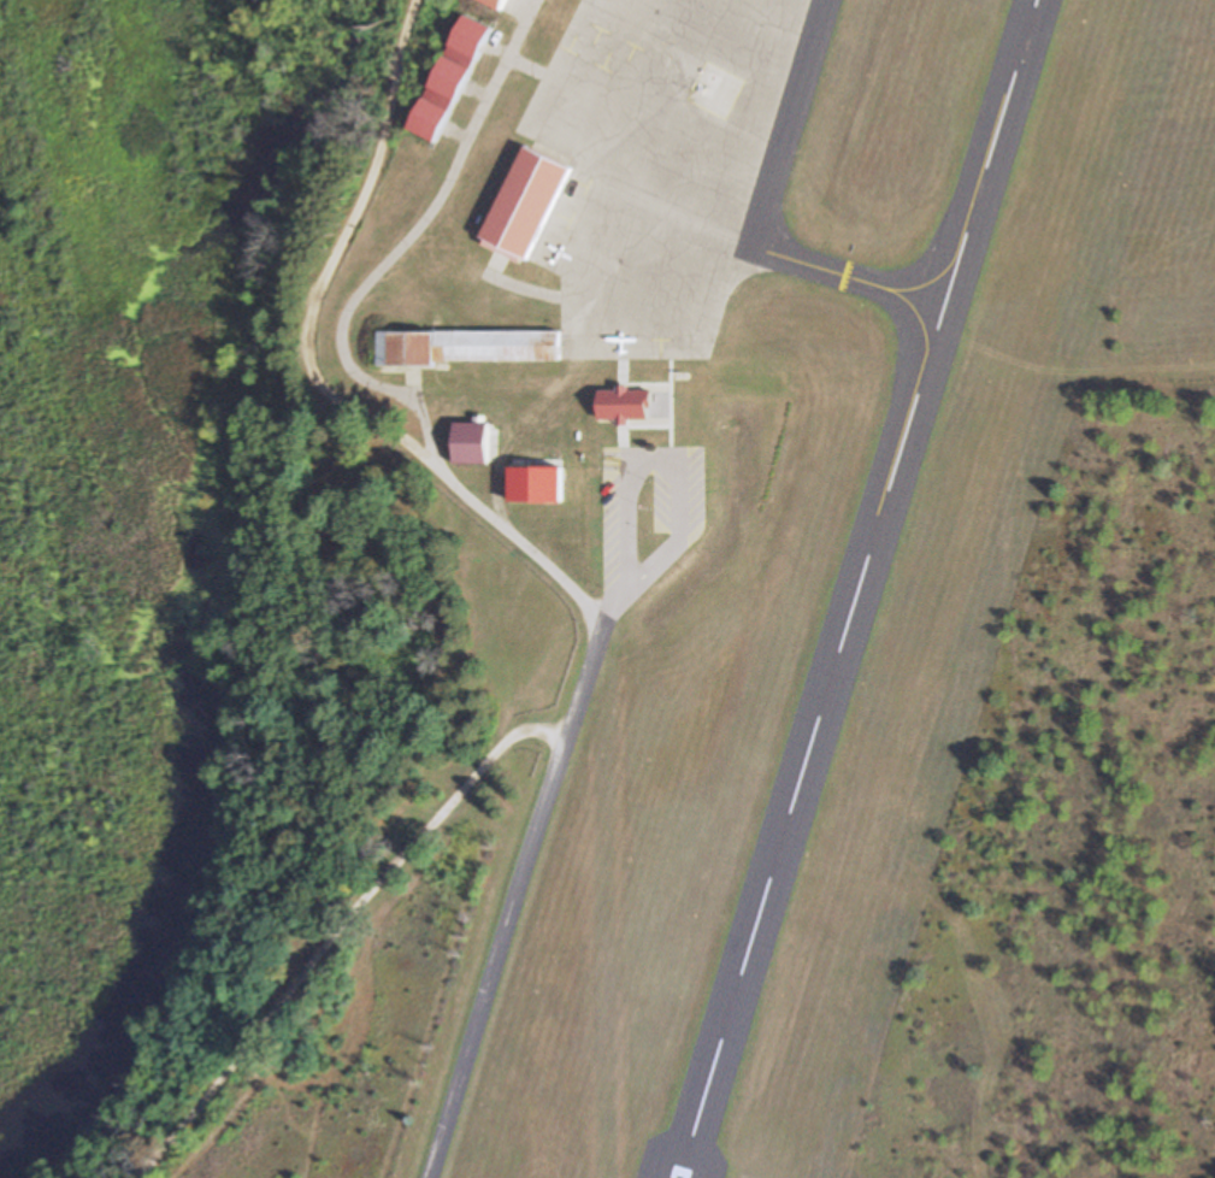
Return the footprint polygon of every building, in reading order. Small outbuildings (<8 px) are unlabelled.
[(502,12),(478,0),(508,0),(502,12)] [(495,29),(465,14),(407,129),(436,145),(495,29)] [(574,169),(526,146),(482,237),(529,260),(574,169)] [(562,331),(378,330),(378,367),(435,367),(435,363),(562,363),(562,331)] [(646,472),(646,408),(620,408),(620,472),(646,472)] [(455,465),(490,465),(490,423),(455,423),(455,465)] [(563,461),(512,461),(511,502),(563,502),(563,461)]
